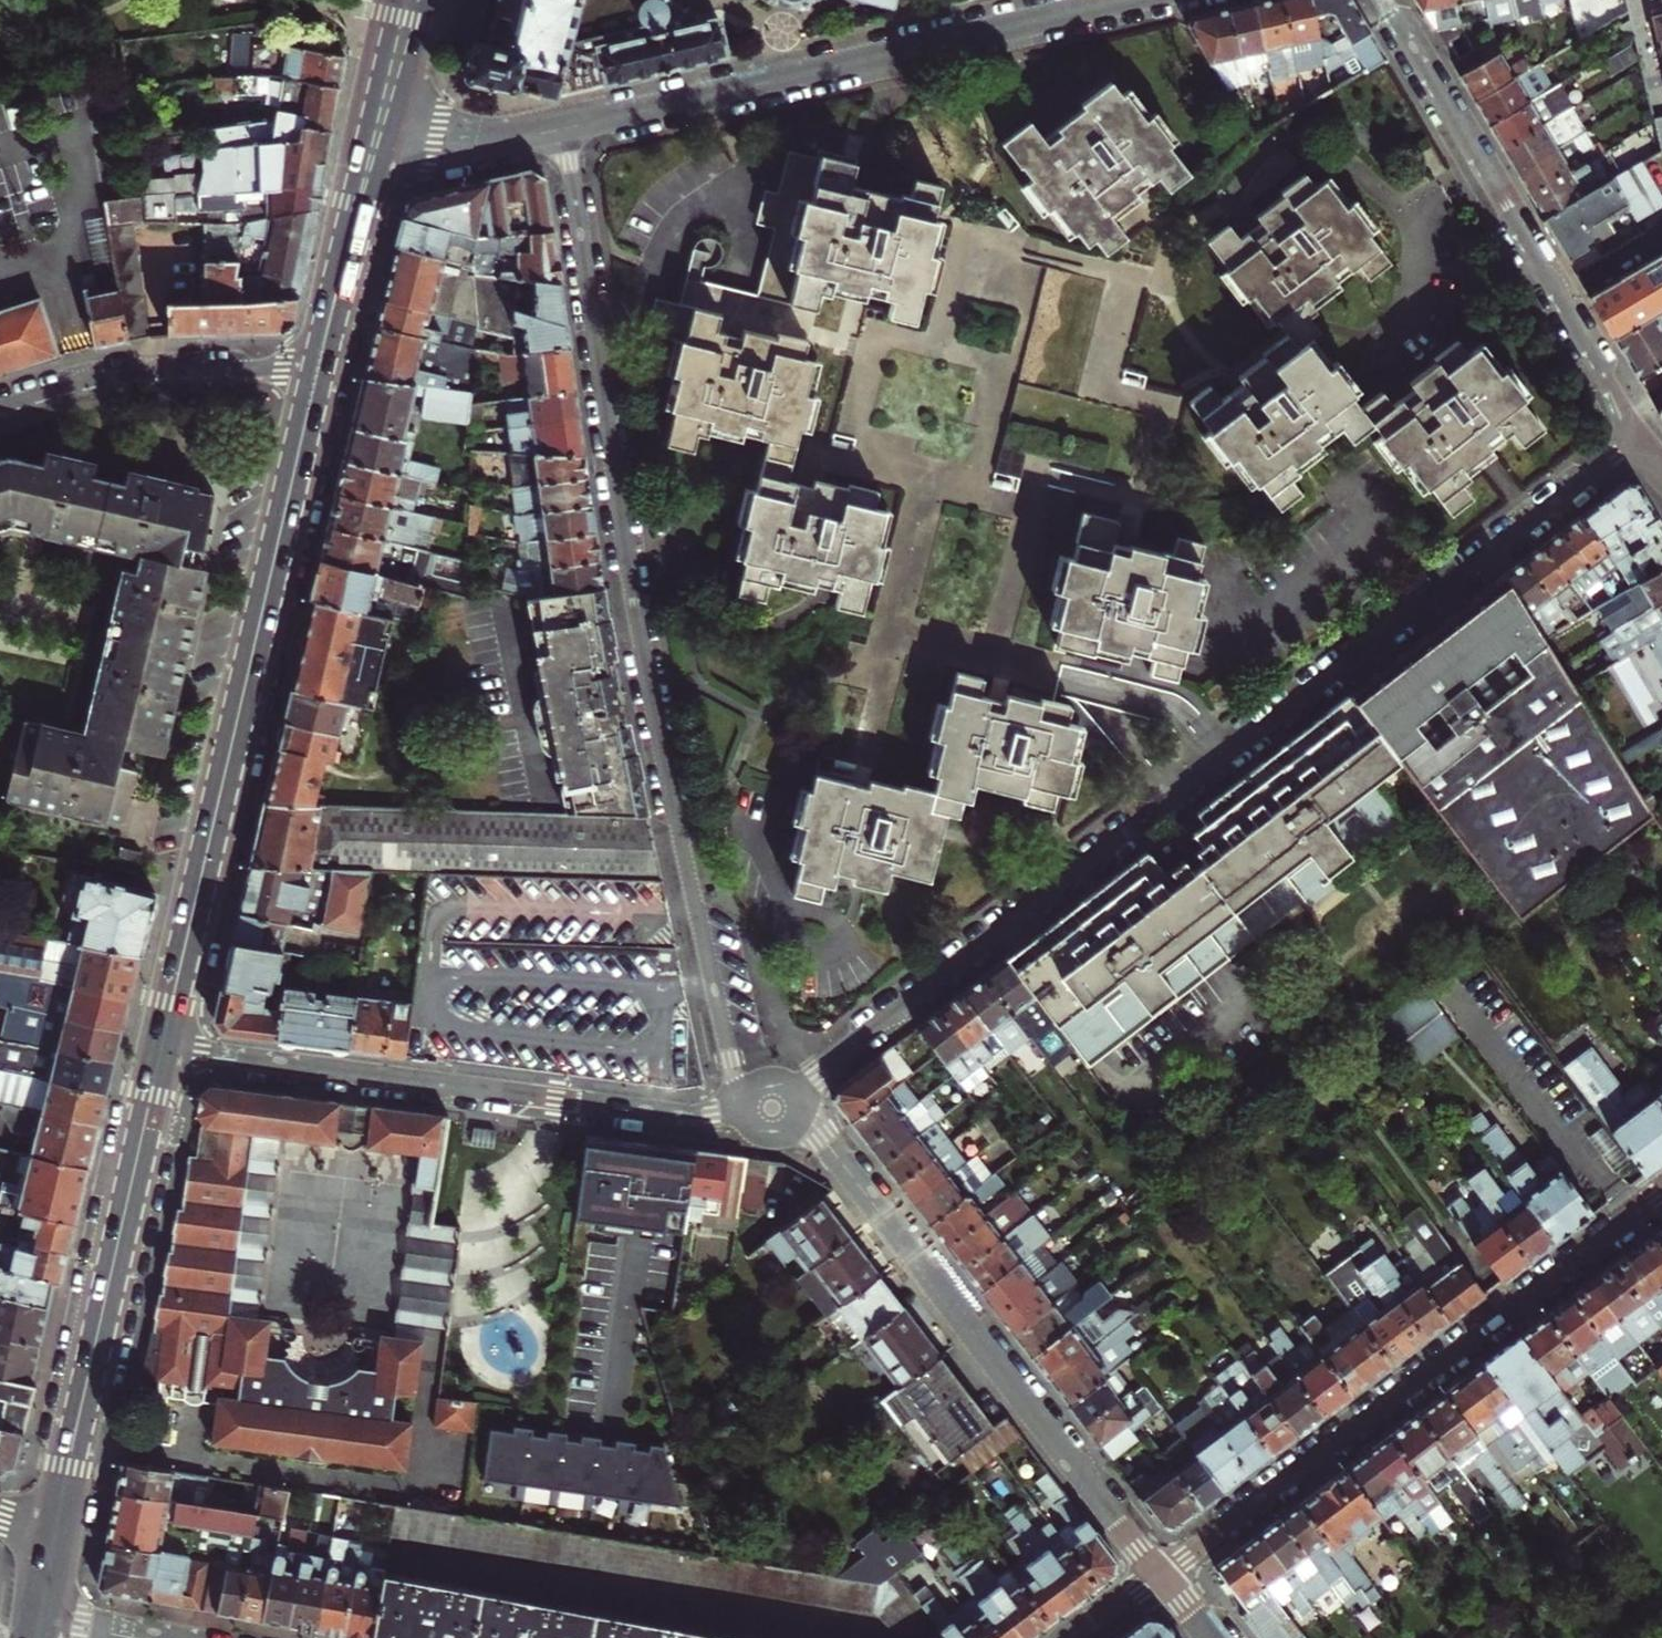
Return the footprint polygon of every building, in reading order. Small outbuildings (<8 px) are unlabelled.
[(466,75),(560,98),(730,60),(722,22),(695,28),(692,14),(664,0),(486,0),(483,11),(466,75)] [(776,3),(781,4),(782,1),(794,3),(795,7),(799,8),(800,5),(805,6),(806,3),(807,0),(776,0),(776,3)] [(892,5),(893,0),(844,0),(844,1),(851,3),(852,0),(857,1),(856,4),(861,6),(862,2),(885,7),(885,11),(890,13),(891,9),(894,10),(895,6),(892,5)] [(1251,3),(1268,68),(1272,84),(1300,78),(1299,73),(1280,0),(1266,0),(1251,3)] [(1299,73),(1326,69),(1323,58),(1308,0),(1280,0),(1299,73)] [(1323,58),(1335,52),(1368,32),(1349,0),(1308,0),(1323,58)] [(1451,64),(1458,60),(1447,41),(1445,38),(1442,28),(1437,28),(1430,0),(1413,0),(1451,64)] [(1462,23),(1456,0),(1430,0),(1437,28),(1442,28),(1445,38),(1447,41),(1467,37),(1464,31),(1462,23)] [(1483,0),(1456,0),(1462,23),(1476,21),(1489,58),(1496,54),(1490,28),(1483,0)] [(1490,28),(1515,23),(1514,18),(1510,0),(1483,0),(1490,28)] [(1542,18),(1538,0),(1510,0),(1514,18),(1530,14),(1532,21),(1542,18)] [(1542,18),(1555,15),(1551,0),(1538,0),(1542,18)] [(1238,6),(1226,9),(1238,57),(1244,74),(1268,68),(1251,3),(1238,6)] [(1218,11),(1209,13),(1220,61),(1235,86),(1247,83),(1244,74),(1238,57),(1226,9),(1218,11)] [(1651,12),(1658,42),(1660,41),(1661,51),(1661,9),(1651,12)] [(1189,18),(1186,27),(1218,79),(1225,90),(1235,86),(1220,61),(1209,13),(1198,16),(1189,18)] [(1627,14),(1617,22),(1625,35),(1632,30),(1627,14)] [(283,77),(338,88),(342,70),(345,56),(269,40),(272,24),(254,25),(255,32),(233,31),(223,79),(283,77)] [(1592,35),(1573,26),(1579,44),(1592,35)] [(1378,48),(1368,32),(1335,52),(1323,58),(1326,69),(1327,74),(1342,65),(1350,79),(1384,58),(1378,48)] [(1480,63),(1458,76),(1466,89),(1473,101),(1526,71),(1521,48),(1496,54),(1489,58),(1480,63)] [(1451,64),(1458,76),(1480,63),(1474,50),(1458,60),(1451,64)] [(1526,71),(1473,101),(1480,113),(1487,126),(1557,85),(1554,80),(1548,83),(1537,65),(1526,71)] [(279,91),(269,140),(297,138),(300,124),(330,130),(335,107),(338,88),(283,77),(223,79),(221,80),(221,97),(269,96),(272,91),(279,91)] [(1110,214),(1123,205),(1117,197),(1144,175),(1150,183),(1158,177),(1168,190),(1189,174),(1167,147),(1171,144),(1148,115),(1143,120),(1122,93),(1120,94),(1109,81),(1078,105),(1082,108),(1076,112),(1055,128),(1050,132),(1042,138),(1029,120),(999,144),(1018,167),(1019,166),(1029,179),(1023,183),(1045,211),(1052,207),(1075,236),(1080,232),(1090,246),(1098,240),(1108,253),(1129,237),(1114,219),(1110,214)] [(1557,85),(1487,126),(1494,138),(1501,149),(1570,109),(1557,85)] [(1143,120),(1148,115),(1128,88),(1122,93),(1143,120)] [(1570,109),(1501,149),(1507,160),(1514,173),(1579,135),(1571,121),(1576,118),(1570,109)] [(1154,111),(1148,115),(1171,144),(1176,139),(1154,111)] [(1258,115),(1251,118),(1259,135),(1264,132),(1258,115)] [(203,125),(204,147),(264,139),(262,124),(255,118),(203,125)] [(1251,118),(1243,121),(1253,138),(1259,135),(1251,118)] [(1571,121),(1579,135),(1583,131),(1576,118),(1571,121)] [(1652,121),(1659,151),(1661,151),(1661,118),(1652,121)] [(264,139),(204,147),(206,171),(324,163),(327,147),(330,130),(300,124),(297,138),(269,140),(264,141),(264,139)] [(1579,135),(1514,173),(1521,184),(1528,195),(1596,156),(1583,131),(1579,135)] [(754,301),(818,316),(821,301),(831,304),(833,295),(835,288),(851,292),(853,282),(886,291),(884,300),(892,303),(889,317),(915,323),(924,288),(930,289),(938,257),(930,255),(938,222),(941,213),(934,212),(941,185),(911,178),(907,194),(893,191),(892,196),(861,188),(849,185),(856,159),(816,149),(815,156),(786,149),(776,192),(762,188),(754,223),(772,228),(756,294),(754,301)] [(134,157),(136,177),(148,176),(145,155),(134,157)] [(1596,156),(1528,195),(1535,207),(1542,220),(1610,180),(1596,156)] [(1658,191),(1641,162),(1612,179),(1629,208),(1658,191)] [(248,190),(320,185),(321,176),(324,163),(206,171),(148,176),(136,177),(138,193),(141,218),(171,219),(172,208),(173,196),(248,190)] [(474,236),(550,233),(543,178),(530,171),(414,197),(410,200),(406,204),(402,218),(474,236)] [(1335,282),(1356,266),(1366,279),(1389,262),(1368,234),(1376,228),(1354,198),(1348,202),(1328,175),(1313,186),(1303,173),(1278,191),(1279,194),(1252,213),(1259,223),(1249,230),(1239,238),(1228,223),(1207,239),(1228,268),(1220,274),(1241,303),(1246,299),(1266,326),(1272,322),(1282,336),(1307,317),(1315,312),(1313,308),(1340,289),(1335,282)] [(1110,214),(1114,219),(1141,199),(1137,193),(1150,183),(1144,175),(1117,197),(1123,205),(1110,214)] [(1610,180),(1542,220),(1558,245),(1575,274),(1644,233),(1629,208),(1612,179),(1610,180)] [(1045,211),(1023,183),(1018,187),(1040,215),(1045,211)] [(239,220),(315,209),(318,195),(320,185),(248,190),(173,196),(172,208),(218,206),(218,212),(205,213),(205,220),(239,220)] [(127,220),(141,218),(138,193),(128,194),(99,198),(104,223),(127,220)] [(1075,236),(1052,207),(1045,211),(1069,240),(1075,236)] [(315,209),(239,220),(236,249),(234,249),(234,260),(256,262),(255,266),(278,270),(303,271),(309,240),(315,209)] [(400,230),(395,246),(472,265),(473,273),(486,275),(499,277),(498,259),(498,257),(504,253),(516,252),(553,251),(550,233),(474,236),(402,218),(400,230)] [(127,220),(104,223),(107,236),(109,244),(131,239),(127,220)] [(245,334),(242,305),(238,277),(231,277),(230,260),(234,260),(234,249),(236,249),(239,220),(205,220),(206,302),(168,304),(167,336),(231,334),(245,334)] [(947,224),(938,222),(930,255),(938,257),(947,224)] [(109,244),(107,236),(89,240),(93,259),(111,256),(109,244)] [(136,265),(131,239),(109,244),(111,256),(114,269),(136,265)] [(389,274),(478,301),(486,275),(473,273),(472,265),(395,246),(392,261),(389,274)] [(498,259),(499,277),(558,283),(556,266),(553,251),(516,252),(516,258),(498,259)] [(1661,309),(1661,252),(1641,265),(1596,291),(1593,286),(1585,291),(1601,318),(1613,338),(1661,309)] [(936,293),(944,259),(938,257),(930,289),(930,291),(936,293)] [(141,290),(136,265),(114,269),(118,289),(119,294),(141,290)] [(278,270),(255,266),(254,276),(238,277),(242,305),(298,297),(300,286),(303,271),(278,270)] [(113,344),(129,341),(119,294),(118,289),(98,293),(94,273),(82,275),(98,347),(113,344)] [(385,289),(383,300),(457,321),(477,327),(476,332),(514,340),(514,311),(478,301),(389,274),(385,289)] [(486,275),(478,301),(514,311),(564,326),(561,301),(558,283),(499,277),(486,275)] [(141,290),(119,294),(129,341),(150,337),(141,290)] [(41,297),(0,311),(0,374),(61,355),(41,297)] [(298,297),(242,305),(245,334),(282,333),(288,328),(293,324),(298,297)] [(801,449),(806,431),(813,433),(821,399),(814,397),(822,364),(805,360),(809,343),(781,334),(780,340),(748,331),(746,338),(716,329),(720,314),(678,303),(653,297),(645,333),(673,340),(665,373),(671,374),(662,409),(673,411),(664,445),(692,452),(697,436),(706,438),(707,436),(738,444),(741,435),(754,438),(766,441),(801,449)] [(379,315),(376,326),(472,351),(474,342),(448,335),(450,328),(455,329),(457,321),(383,300),(379,315)] [(1613,338),(1626,360),(1638,380),(1661,366),(1661,309),(1613,338)] [(514,311),(514,340),(514,357),(568,348),(566,337),(564,326),(514,311)] [(1370,424),(1358,407),(1352,399),(1348,394),(1358,387),(1337,359),(1331,364),(1310,337),(1318,332),(1313,325),(1307,317),(1282,336),(1260,353),(1263,357),(1249,367),(1237,376),(1242,383),(1220,399),(1209,384),(1186,402),(1207,430),(1205,432),(1227,460),(1232,456),(1252,484),(1256,482),(1277,509),(1300,492),(1290,477),(1298,472),(1294,467),(1290,461),(1317,441),(1310,433),(1323,423),(1329,432),(1338,426),(1348,440),(1370,424)] [(472,351),(376,326),(373,341),(369,356),(446,375),(444,382),(450,383),(449,390),(471,393),(473,378),(476,352),(472,351)] [(1424,488),(1446,517),(1471,498),(1460,484),(1469,477),(1466,474),(1462,467),(1489,447),(1481,437),(1494,428),(1501,438),(1509,432),(1519,445),(1541,429),(1520,400),(1523,398),(1502,369),(1496,373),(1475,346),(1467,352),(1457,339),(1431,358),(1434,362),(1407,382),(1412,389),(1402,396),(1390,404),(1381,391),(1358,407),(1370,424),(1379,436),(1377,438),(1398,465),(1404,461),(1424,488)] [(1482,341),(1475,346),(1496,373),(1502,369),(1482,341)] [(528,399),(574,393),(571,372),(568,348),(514,357),(499,355),(502,374),(473,378),(471,393),(469,408),(505,403),(502,387),(525,383),(528,399)] [(367,367),(364,378),(449,390),(450,383),(444,382),(446,375),(369,356),(367,367)] [(1502,369),(1523,398),(1528,394),(1507,365),(1502,369)] [(344,461),(426,480),(435,482),(438,469),(409,461),(415,433),(405,430),(415,393),(425,394),(422,417),(468,423),(469,408),(471,393),(449,390),(364,378),(355,416),(344,461)] [(553,422),(578,417),(576,407),(574,393),(528,399),(505,403),(469,408),(468,423),(467,425),(479,424),(478,434),(502,431),(532,427),(533,429),(554,426),(553,422)] [(580,436),(578,417),(553,422),(554,426),(533,429),(532,427),(502,431),(503,438),(509,437),(511,455),(516,455),(583,457),(580,436)] [(1329,432),(1323,423),(1310,433),(1317,441),(1329,432)] [(1481,437),(1489,447),(1501,438),(1494,428),(1481,437)] [(1227,460),(1205,432),(1200,435),(1221,464),(1227,460)] [(474,435),(466,436),(464,455),(467,456),(468,454),(472,454),(474,435)] [(1398,465),(1377,438),(1371,442),(1392,470),(1398,465)] [(1321,448),(1317,441),(1290,461),(1294,467),(1310,455),(1321,448)] [(1494,454),(1489,447),(1462,467),(1466,474),(1485,461),(1494,454)] [(7,798),(107,821),(108,817),(123,821),(125,812),(127,810),(136,767),(120,763),(124,746),(163,755),(165,745),(170,726),(175,705),(186,656),(200,599),(207,569),(194,566),(195,560),(198,549),(202,550),(207,525),(214,496),(207,494),(196,491),(197,488),(172,482),(127,471),(124,485),(92,477),(95,465),(69,459),(45,453),(42,466),(8,458),(0,460),(0,530),(10,526),(129,553),(141,555),(137,572),(124,569),(86,735),(25,720),(18,749),(7,798)] [(585,469),(583,457),(516,455),(518,473),(510,474),(511,482),(520,484),(586,478),(585,469)] [(1252,484),(1232,456),(1227,460),(1247,488),(1252,484)] [(436,515),(467,521),(467,505),(423,495),(426,480),(344,461),(340,478),(336,495),(436,515)] [(1424,488),(1404,461),(1398,465),(1418,492),(1424,488)] [(813,583),(827,587),(837,589),(833,605),(860,612),(869,578),(882,581),(891,547),(884,545),(893,512),(874,508),(879,489),(852,482),(850,489),(816,480),(814,486),(797,482),(758,472),(753,490),(743,488),(735,523),(742,524),(734,557),(743,559),(735,593),(763,600),(767,585),(776,587),(778,582),(811,591),(813,583)] [(588,492),(586,478),(520,484),(511,482),(515,512),(524,511),(590,506),(588,492)] [(1623,484),(1579,518),(1597,542),(1650,508),(1637,486),(1629,485),(1623,484)] [(328,527),(411,546),(416,525),(432,529),(436,515),(336,495),(332,511),(328,527)] [(592,518),(590,506),(524,511),(525,525),(517,526),(519,538),(528,538),(594,533),(592,518)] [(1613,565),(1661,535),(1661,529),(1657,521),(1650,508),(1597,542),(1613,565)] [(1055,592),(1047,625),(1058,628),(1054,645),(1090,653),(1091,650),(1124,658),(1126,652),(1126,649),(1129,637),(1145,641),(1142,653),(1151,656),(1147,673),(1175,680),(1183,646),(1187,646),(1193,648),(1201,614),(1196,613),(1204,579),(1194,576),(1202,542),(1175,536),(1171,554),(1160,552),(1159,553),(1127,545),(1111,541),(1115,522),(1079,513),(1072,542),(1074,542),(1070,558),(1056,555),(1047,590),(1055,592)] [(1570,524),(1560,532),(1596,581),(1615,568),(1613,565),(1597,542),(1579,518),(1570,524)] [(325,542),(320,560),(422,585),(466,595),(466,582),(412,570),(415,556),(428,559),(430,551),(411,546),(328,527),(325,542)] [(1551,540),(1541,547),(1579,595),(1583,601),(1601,587),(1596,581),(1560,532),(1551,540)] [(596,547),(594,533),(528,538),(529,554),(521,555),(523,565),(598,560),(596,547)] [(1613,565),(1615,568),(1630,589),(1661,569),(1661,535),(1613,565)] [(1532,554),(1523,561),(1560,610),(1566,606),(1579,595),(1541,547),(1532,554)] [(465,559),(454,557),(452,568),(465,573),(465,559)] [(316,580),(311,599),(390,618),(412,624),(422,585),(320,560),(316,580)] [(598,560),(523,565),(520,565),(524,594),(526,595),(602,589),(600,574),(598,560)] [(1514,568),(1503,576),(1539,634),(1550,626),(1547,620),(1560,610),(1523,561),(1514,568)] [(1630,589),(1596,609),(1610,633),(1661,602),(1661,569),(1630,589)] [(1425,636),(1582,865),(1649,814),(1635,789),(1620,766),(1614,756),(1543,641),(1539,634),(1503,576),(1465,606),(1425,636)] [(526,595),(535,639),(539,635),(545,635),(608,627),(605,609),(602,589),(526,595)] [(296,664),(290,689),(369,708),(373,691),(371,691),(384,637),(386,638),(390,618),(311,599),(296,664)] [(1610,633),(1598,640),(1613,663),(1652,641),(1661,635),(1661,602),(1610,633)] [(1566,606),(1560,610),(1571,624),(1577,620),(1566,606)] [(1543,641),(1571,624),(1560,610),(1547,620),(1550,626),(1539,634),(1543,641)] [(618,689),(608,627),(545,635),(539,635),(535,639),(542,673),(548,704),(543,705),(552,751),(557,750),(563,781),(565,789),(569,788),(574,815),(647,818),(628,726),(623,727),(619,706),(616,707),(614,697),(613,690),(618,689)] [(1652,641),(1655,647),(1649,651),(1661,671),(1661,635),(1652,641)] [(1582,865),(1425,636),(1385,667),(1347,697),(1356,709),(1397,762),(1515,916),(1582,865)] [(1135,651),(1142,653),(1145,641),(1129,637),(1126,649),(1135,651)] [(945,794),(940,812),(946,813),(957,816),(962,799),(970,801),(974,784),(983,787),(990,789),(1020,796),(1019,801),(1052,809),(1056,792),(1072,796),(1081,761),(1074,759),(1082,726),(1067,723),(1071,705),(1038,697),(1037,703),(1005,694),(1003,701),(991,698),(979,695),(983,679),(955,671),(947,705),(936,702),(927,738),(934,739),(925,773),(936,775),(932,790),(945,794)] [(548,704),(542,673),(535,675),(540,701),(536,704),(534,707),(544,754),(546,756),(551,757),(556,782),(563,781),(557,750),(552,751),(543,705),(548,704)] [(287,704),(283,720),(337,732),(337,735),(350,740),(361,741),(369,708),(290,689),(287,704)] [(1343,719),(1356,709),(1347,697),(1333,707),(1343,719)] [(1027,961),(1014,972),(1071,1048),(1087,1069),(1403,823),(1371,781),(1397,762),(1356,709),(1343,719),(1333,707),(1282,746),(1292,758),(1267,777),(1259,764),(1194,814),(1202,824),(1190,833),(1200,846),(1193,851),(1201,862),(1190,870),(1182,859),(1168,870),(1176,881),(1172,885),(1146,850),(1081,900),(1090,913),(1066,931),(1057,919),(1030,939),(1033,944),(1039,952),(1027,961)] [(277,747),(264,803),(309,804),(320,760),(355,768),(361,741),(350,740),(337,735),(337,732),(283,720),(277,747)] [(1614,756),(1620,766),(1660,742),(1661,741),(1661,728),(1614,756)] [(1292,758),(1282,746),(1270,756),(1259,764),(1267,777),(1292,758)] [(800,860),(791,894),(819,900),(823,883),(833,886),(837,870),(839,860),(856,864),(853,874),(852,881),(884,890),(889,871),(923,879),(940,812),(945,794),(932,790),(902,783),(900,787),(868,779),(866,786),(859,784),(850,781),(815,773),(810,790),(801,788),(791,823),(798,824),(789,857),(800,860)] [(569,788),(565,789),(559,790),(564,814),(574,815),(569,788)] [(257,835),(250,864),(368,869),(428,872),(660,881),(653,847),(647,818),(574,815),(564,814),(309,804),(264,803),(257,835)] [(940,812),(923,879),(929,880),(946,813),(940,812)] [(1653,820),(1661,833),(1661,821),(1660,817),(1653,820)] [(118,850),(112,872),(133,878),(138,855),(118,850)] [(846,872),(853,874),(856,864),(839,860),(837,870),(846,872)] [(245,886),(239,913),(311,930),(313,923),(357,932),(368,869),(250,864),(245,886)] [(68,940),(83,879),(71,876),(66,886),(61,902),(61,914),(67,916),(62,938),(68,940)] [(54,945),(139,960),(146,932),(154,898),(83,879),(68,940),(62,938),(56,937),(54,945)] [(1090,913),(1081,900),(1070,908),(1057,919),(1066,931),(1090,913)] [(235,928),(232,942),(289,953),(320,957),(321,951),(302,948),(305,934),(361,945),(362,933),(357,932),(313,923),(311,930),(239,913),(235,928)] [(128,1003),(133,983),(139,960),(54,945),(0,935),(0,979),(128,1003)] [(223,980),(221,989),(240,993),(239,1000),(255,1004),(262,997),(263,990),(268,991),(272,977),(285,980),(289,953),(232,942),(228,956),(223,980)] [(1039,952),(1033,944),(1021,953),(1027,961),(1039,952)] [(994,967),(983,976),(1031,1040),(1049,1064),(1071,1048),(1014,972),(1004,959),(994,967)] [(971,985),(960,994),(1007,1056),(1009,1058),(1031,1040),(983,976),(971,985)] [(4,1012),(120,1035),(124,1019),(128,1003),(0,979),(0,1012),(4,1012)] [(314,1045),(348,1050),(355,996),(322,992),(321,999),(299,996),(299,990),(284,988),(283,999),(277,1040),(314,1045)] [(222,1033),(277,1040),(283,999),(262,997),(255,1004),(239,1000),(240,993),(221,989),(216,1008),(213,1022),(222,1033)] [(1456,1034),(1422,989),(1386,1018),(1420,1063),(1456,1034)] [(950,1001),(937,1011),(985,1073),(1007,1056),(960,994),(950,1001)] [(355,996),(348,1050),(377,1053),(404,1057),(410,1003),(355,996)] [(927,1019),(916,1027),(936,1055),(966,1094),(988,1077),(985,1073),(937,1011),(927,1019)] [(0,1034),(0,1043),(13,1046),(113,1066),(116,1051),(120,1035),(4,1012),(0,1034)] [(1660,1014),(1658,1012),(1651,1018),(1651,1023),(1661,1037),(1661,1018),(1660,1014)] [(113,1066),(13,1046),(11,1053),(22,1055),(17,1080),(105,1098),(109,1081),(113,1066)] [(833,1102),(849,1123),(900,1083),(910,1075),(890,1048),(835,1090),(833,1102)] [(1641,1080),(1619,1097),(1615,1093),(1616,1085),(1588,1049),(1562,1068),(1643,1175),(1661,1160),(1661,1107),(1653,1096),(1641,1080)] [(97,1128),(101,1112),(105,1098),(17,1080),(0,1076),(0,1108),(97,1128)] [(900,1083),(849,1123),(857,1133),(865,1143),(916,1104),(900,1083)] [(195,1156),(188,1155),(184,1187),(244,1198),(252,1131),(282,1135),(419,1153),(414,1184),(414,1185),(432,1187),(444,1116),(211,1086),(199,1094),(195,1115),(202,1122),(199,1125),(195,1156)] [(1653,1096),(1661,1107),(1661,1089),(1653,1096)] [(927,1096),(918,1103),(933,1123),(943,1116),(927,1096)] [(874,1154),(880,1163),(933,1123),(918,1103),(916,1104),(865,1143),(874,1154)] [(1573,1227),(1592,1213),(1570,1185),(1548,1155),(1528,1169),(1495,1125),(1489,1129),(1478,1115),(1473,1119),(1463,1105),(1455,1110),(1511,1184),(1554,1241),(1573,1227)] [(87,1171),(92,1151),(97,1128),(0,1108),(0,1127),(33,1134),(27,1158),(87,1171)] [(984,1117),(975,1124),(989,1143),(999,1136),(984,1117)] [(889,1175),(896,1184),(949,1144),(933,1123),(880,1163),(889,1175)] [(491,1147),(493,1130),(471,1128),(469,1144),(491,1147)] [(273,1204),(282,1135),(252,1131),(244,1198),(273,1204)] [(614,1139),(585,1135),(574,1216),(683,1232),(685,1221),(695,1150),(614,1139)] [(904,1194),(912,1204),(964,1163),(949,1144),(896,1184),(904,1194)] [(1629,1162),(1616,1144),(1602,1155),(1616,1172),(1629,1162)] [(714,1153),(695,1150),(685,1221),(698,1223),(696,1233),(709,1235),(710,1229),(732,1232),(737,1204),(743,1157),(714,1153)] [(1084,1162),(1078,1153),(1070,1159),(1077,1167),(1084,1162)] [(73,1226),(81,1197),(87,1171),(27,1158),(16,1156),(12,1172),(18,1173),(14,1188),(1,1185),(0,1190),(0,1210),(7,1211),(22,1215),(73,1226)] [(755,1158),(743,1157),(737,1204),(758,1206),(764,1160),(755,1158)] [(964,1163),(912,1204),(920,1214),(928,1225),(990,1176),(982,1167),(972,1175),(964,1163)] [(1542,1251),(1554,1241),(1511,1184),(1501,1193),(1482,1168),(1466,1180),(1483,1202),(1528,1261),(1542,1251)] [(990,1176),(928,1225),(936,1236),(945,1246),(983,1217),(975,1207),(1004,1186),(995,1173),(990,1176)] [(414,1185),(414,1184),(411,1183),(406,1223),(425,1225),(432,1187),(414,1185)] [(411,1423),(393,1420),(392,1420),(395,1393),(397,1394),(414,1395),(422,1341),(391,1338),(379,1336),(375,1370),(358,1368),(349,1376),(340,1382),(330,1384),(319,1384),(306,1381),(297,1377),(288,1368),(280,1358),(265,1356),(268,1335),(269,1327),(269,1320),(258,1319),(229,1315),(244,1198),(184,1187),(181,1208),(176,1208),(171,1233),(174,1233),(170,1251),(167,1251),(162,1275),(165,1276),(162,1293),(158,1293),(153,1317),(156,1318),(153,1331),(150,1330),(142,1370),(141,1377),(161,1380),(184,1383),(183,1388),(207,1392),(208,1386),(224,1389),(222,1396),(219,1396),(213,1442),(220,1444),(221,1440),(246,1444),(246,1447),(257,1449),(257,1446),(285,1449),(284,1453),(287,1454),(287,1457),(295,1458),(295,1454),(322,1458),(322,1462),(330,1463),(330,1460),(334,1460),(335,1457),(361,1460),(361,1463),(371,1465),(372,1461),(385,1463),(399,1465),(398,1469),(404,1471),(411,1423)] [(983,1217),(945,1246),(954,1259),(962,1269),(1030,1216),(1031,1215),(1014,1193),(983,1217)] [(258,1319),(273,1204),(244,1198),(229,1315),(258,1319)] [(1514,1272),(1528,1261),(1483,1202),(1469,1212),(1458,1198),(1446,1207),(1502,1281),(1514,1272)] [(817,1200),(767,1239),(783,1262),(794,1254),(806,1269),(846,1237),(831,1217),(817,1200)] [(1474,1303),(1484,1295),(1418,1208),(1400,1221),(1413,1238),(1466,1308),(1474,1303)] [(73,1226),(22,1215),(16,1240),(19,1241),(67,1251),(70,1239),(73,1226)] [(1030,1216),(962,1269),(970,1279),(978,1290),(1039,1243),(1047,1238),(1030,1216)] [(425,1225),(406,1223),(391,1338),(422,1341),(443,1344),(445,1329),(453,1255),(456,1229),(425,1225)] [(1657,1233),(1647,1240),(1633,1251),(1646,1269),(1650,1266),(1661,1284),(1661,1240),(1657,1233)] [(794,1278),(823,1317),(876,1276),(860,1255),(846,1237),(806,1269),(794,1278)] [(1411,1273),(1448,1322),(1457,1315),(1466,1308),(1413,1238),(1402,1248),(1412,1261),(1417,1268),(1411,1273)] [(1371,1240),(1358,1248),(1426,1338),(1438,1330),(1448,1322),(1411,1273),(1407,1268),(1397,1275),(1392,1268),(1371,1240)] [(53,1282),(59,1284),(63,1268),(67,1251),(19,1241),(17,1247),(0,1243),(0,1271),(53,1282)] [(1039,1243),(978,1290),(987,1301),(995,1312),(1056,1266),(1039,1243)] [(1410,1351),(1426,1338),(1358,1248),(1358,1247),(1322,1274),(1349,1309),(1391,1365),(1410,1351)] [(1633,1251),(1623,1259),(1613,1266),(1658,1326),(1661,1323),(1661,1287),(1661,1285),(1661,1284),(1650,1266),(1646,1269),(1633,1251)] [(1401,1261),(1392,1268),(1397,1275),(1407,1268),(1405,1266),(1401,1261)] [(1405,1266),(1407,1268),(1411,1273),(1417,1268),(1412,1261),(1405,1266)] [(1056,1266),(995,1312),(1003,1323),(1012,1335),(1073,1288),(1076,1286),(1059,1263),(1056,1266)] [(1658,1326),(1613,1266),(1604,1273),(1593,1281),(1606,1299),(1603,1302),(1616,1320),(1619,1317),(1637,1342),(1658,1326)] [(47,1308),(50,1293),(53,1282),(0,1271),(0,1297),(47,1308)] [(876,1276),(823,1317),(814,1323),(823,1334),(834,1326),(849,1346),(901,1307),(889,1292),(876,1276)] [(1020,1345),(1029,1357),(1098,1303),(1110,1294),(1099,1280),(1085,1292),(1082,1301),(1073,1288),(1012,1335),(1020,1345)] [(1606,1299),(1593,1281),(1583,1289),(1570,1298),(1622,1367),(1643,1351),(1637,1342),(1619,1317),(1616,1320),(1603,1302),(1606,1299)] [(693,1297),(674,1293),(670,1315),(693,1297)] [(42,1330),(45,1318),(47,1308),(0,1297),(0,1318),(42,1330)] [(1622,1367),(1570,1298),(1560,1306),(1547,1316),(1597,1384),(1606,1396),(1609,1399),(1632,1381),(1622,1367)] [(1098,1303),(1029,1357),(1039,1370),(1047,1381),(1135,1314),(1142,1309),(1139,1306),(1135,1309),(1122,1306),(1107,1316),(1098,1303)] [(917,1329),(901,1307),(849,1346),(848,1347),(886,1395),(938,1355),(917,1329)] [(1372,1380),(1391,1365),(1349,1309),(1323,1329),(1312,1314),(1297,1325),(1307,1338),(1351,1396),(1372,1380)] [(1057,1393),(1066,1405),(1125,1360),(1131,1355),(1121,1341),(1133,1332),(1130,1328),(1140,1320),(1135,1314),(1047,1381),(1057,1393)] [(1597,1384),(1547,1316),(1533,1327),(1519,1337),(1570,1405),(1597,1384)] [(39,1347),(40,1339),(42,1330),(0,1318),(0,1342),(39,1347)] [(1339,1405),(1351,1396),(1307,1338),(1294,1348),(1279,1328),(1264,1337),(1274,1349),(1325,1416),(1339,1405)] [(1570,1405),(1519,1337),(1505,1348),(1484,1364),(1555,1459),(1566,1474),(1583,1462),(1565,1438),(1584,1423),(1580,1418),(1570,1405)] [(30,1384),(35,1365),(39,1347),(0,1342),(0,1378),(30,1384)] [(1314,1424),(1325,1416),(1274,1349),(1259,1360),(1248,1345),(1234,1356),(1237,1360),(1297,1436),(1314,1424)] [(966,1391),(938,1355),(886,1395),(879,1401),(929,1465),(924,1469),(942,1493),(949,1488),(935,1470),(957,1454),(993,1426),(966,1391)] [(1074,1415),(1081,1425),(1128,1389),(1123,1381),(1134,1372),(1125,1360),(1066,1405),(1074,1415)] [(1285,1446),(1297,1436),(1237,1360),(1214,1378),(1220,1386),(1272,1455),(1285,1446)] [(1555,1459),(1484,1364),(1475,1370),(1464,1379),(1527,1463),(1535,1474),(1555,1459)] [(22,1431),(25,1422),(35,1385),(30,1384),(0,1378),(0,1425),(22,1431)] [(1527,1463),(1464,1379),(1455,1386),(1443,1394),(1506,1478),(1527,1463)] [(1088,1434),(1097,1445),(1144,1409),(1151,1418),(1162,1409),(1142,1383),(1132,1392),(1128,1389),(1081,1425),(1088,1434)] [(1261,1464),(1272,1455),(1220,1386),(1203,1399),(1212,1412),(1206,1416),(1250,1472),(1261,1464)] [(1506,1478),(1443,1394),(1434,1401),(1417,1414),(1464,1476),(1477,1465),(1513,1512),(1525,1503),(1506,1478)] [(1606,1396),(1580,1418),(1584,1423),(1594,1436),(1621,1415),(1609,1399),(1606,1396)] [(472,1433),(476,1404),(438,1398),(434,1428),(472,1433)] [(730,1411),(719,1398),(707,1407),(717,1420),(730,1411)] [(1237,1482),(1250,1472),(1206,1416),(1212,1412),(1203,1399),(1199,1402),(1192,1406),(1195,1409),(1174,1425),(1179,1432),(1224,1492),(1237,1482)] [(1131,1433),(1151,1418),(1144,1409),(1097,1445),(1108,1460),(1135,1438),(1131,1433)] [(1464,1476),(1417,1414),(1405,1423),(1389,1436),(1435,1498),(1449,1489),(1469,1515),(1477,1510),(1486,1522),(1494,1516),(1464,1476)] [(1621,1415),(1594,1436),(1606,1452),(1633,1432),(1621,1415)] [(1006,1416),(993,1426),(957,1454),(970,1472),(1020,1434),(1014,1427),(1006,1416)] [(0,1475),(7,1471),(13,1467),(17,1452),(22,1431),(0,1425),(0,1475)] [(482,1484),(680,1509),(662,1448),(648,1447),(647,1453),(632,1451),(633,1445),(614,1442),(613,1449),(598,1447),(599,1441),(580,1438),(579,1445),(564,1443),(565,1436),(545,1434),(545,1441),(530,1439),(531,1432),(512,1430),(511,1436),(489,1434),(482,1484)] [(1213,1500),(1224,1492),(1179,1432),(1156,1449),(1168,1465),(1201,1509),(1213,1500)] [(1435,1498),(1389,1436),(1379,1443),(1366,1453),(1426,1533),(1428,1536),(1451,1519),(1435,1498)] [(1426,1533),(1366,1453),(1356,1461),(1343,1470),(1378,1517),(1381,1521),(1394,1512),(1416,1540),(1426,1533)] [(120,1477),(117,1491),(192,1503),(195,1487),(258,1498),(256,1513),(258,1513),(285,1517),(292,1491),(123,1462),(120,1477)] [(1173,1530),(1201,1509),(1168,1465),(1152,1477),(1149,1473),(1140,1472),(1126,1483),(1159,1526),(1166,1528),(1173,1530)] [(1378,1517),(1343,1470),(1321,1487),(1297,1505),(1332,1551),(1326,1556),(1352,1590),(1359,1587),(1369,1600),(1371,1603),(1379,1596),(1351,1559),(1355,1542),(1371,1530),(1367,1525),(1378,1517)] [(1048,1472),(1036,1481),(1067,1521),(1055,1531),(1098,1586),(1114,1574),(1115,1566),(1116,1559),(1048,1472)] [(172,1554),(172,1553),(179,1522),(218,1529),(215,1544),(229,1547),(252,1550),(255,1530),(258,1513),(256,1513),(192,1503),(117,1491),(111,1519),(106,1541),(172,1554)] [(315,1503),(341,1508),(342,1498),(317,1495),(315,1503)] [(1055,1531),(1048,1521),(1035,1532),(1012,1504),(1002,1512),(1013,1526),(1074,1603),(1087,1594),(1098,1586),(1055,1531)] [(1332,1551),(1297,1505),(1288,1512),(1278,1520),(1328,1586),(1343,1605),(1353,1597),(1360,1607),(1369,1600),(1359,1587),(1352,1590),(1326,1556),(1332,1551)] [(896,1637),(935,1637),(889,1575),(879,1582),(840,1576),(713,1556),(558,1532),(394,1506),(391,1536),(875,1611),(896,1637)] [(1328,1586),(1278,1520),(1270,1525),(1259,1534),(1311,1603),(1321,1595),(1319,1592),(1328,1586)] [(1603,1523),(1597,1528),(1608,1544),(1614,1539),(1603,1523)] [(1013,1526),(1003,1535),(1022,1559),(1009,1569),(1050,1622),(1062,1613),(1074,1603),(1013,1526)] [(288,1625),(309,1531),(294,1528),(289,1547),(279,1545),(276,1555),(261,1620),(267,1621),(276,1623),(288,1625)] [(315,1630),(334,1537),(335,1534),(309,1529),(309,1531),(288,1625),(301,1627),(315,1630)] [(251,1618),(261,1620),(276,1555),(266,1553),(270,1532),(255,1530),(252,1550),(254,1551),(240,1616),(251,1618)] [(866,1557),(840,1576),(879,1582),(889,1575),(896,1570),(919,1553),(902,1530),(883,1544),(873,1531),(856,1543),(866,1557)] [(1311,1603),(1259,1534),(1248,1542),(1237,1550),(1276,1602),(1288,1593),(1290,1599),(1302,1615),(1313,1607),(1311,1603)] [(343,1635),(362,1543),(334,1537),(315,1630),(329,1632),(343,1635)] [(383,1578),(389,1540),(375,1537),(374,1545),(362,1543),(343,1635),(357,1637),(360,1637),(372,1637),(383,1578)] [(181,1581),(187,1556),(172,1553),(172,1554),(106,1541),(104,1552),(101,1567),(181,1581)] [(942,1549),(953,1564),(955,1562),(959,1567),(965,1562),(949,1542),(942,1549)] [(219,1597),(216,1612),(228,1614),(240,1616),(254,1551),(252,1550),(229,1547),(226,1562),(219,1597)] [(1214,1568),(1246,1609),(1241,1613),(1260,1637),(1304,1637),(1276,1602),(1237,1550),(1214,1568)] [(102,1593),(199,1609),(208,1560),(187,1556),(181,1581),(101,1567),(99,1577),(97,1585),(100,1589),(102,1593)] [(996,1578),(981,1558),(975,1562),(971,1558),(965,1562),(1024,1637),(1029,1637),(1038,1631),(1050,1622),(1009,1569),(996,1578)] [(219,1597),(226,1562),(208,1560),(199,1609),(216,1612),(219,1597)] [(959,1567),(963,1572),(957,1576),(972,1597),(961,1605),(986,1637),(1024,1637),(965,1562),(959,1567)] [(935,1637),(941,1637),(945,1635),(914,1593),(896,1570),(889,1575),(935,1637)] [(383,1578),(372,1637),(712,1637),(383,1578)] [(948,1637),(986,1637),(961,1605),(950,1613),(927,1583),(914,1593),(945,1635),(948,1637)] [(1173,1635),(1164,1623),(1149,1618),(1122,1637),(1176,1637),(1173,1635)] [(1556,1637),(1585,1637),(1574,1624),(1556,1637)]
